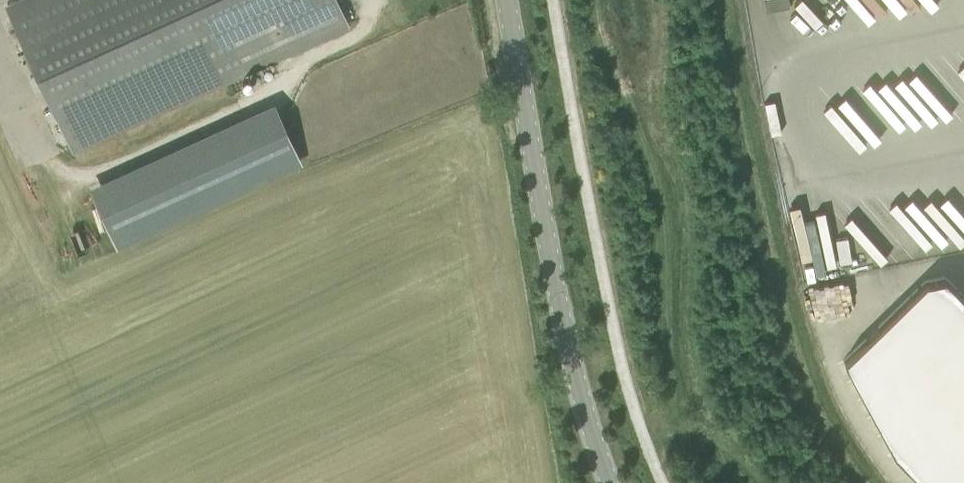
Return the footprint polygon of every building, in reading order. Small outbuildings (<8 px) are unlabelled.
[(346,24),(336,0),(49,0),(12,17),(72,149),(346,24)] [(280,106),(89,179),(114,243),(304,169),(280,106)] [(842,358),(893,451),(924,482),(963,482),(963,296),(945,276),(921,281),(842,358)]
